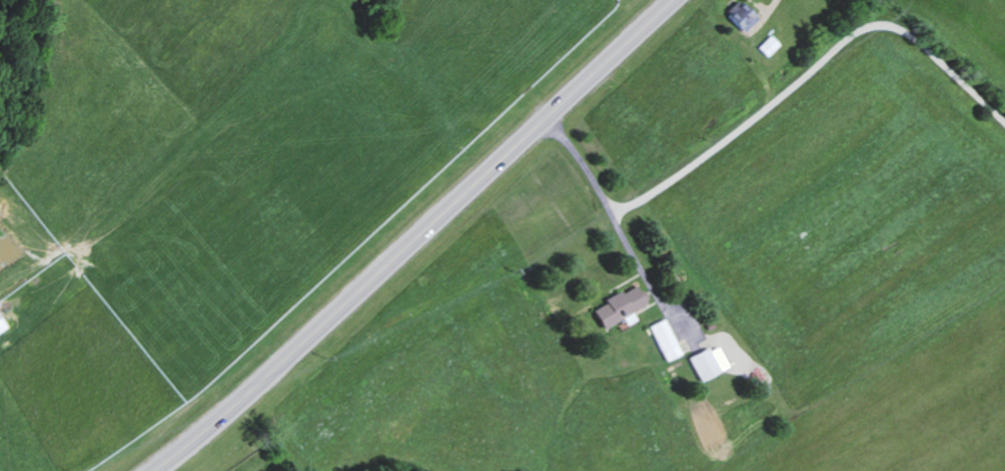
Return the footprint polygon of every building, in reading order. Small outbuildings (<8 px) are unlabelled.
[(757,19),(741,2),(728,15),(745,32),(757,19)] [(591,310),(602,330),(646,305),(635,285),(591,310)] [(666,362),(681,355),(665,319),(649,326),(666,362)] [(689,358),(699,381),(728,369),(719,345),(689,358)]
